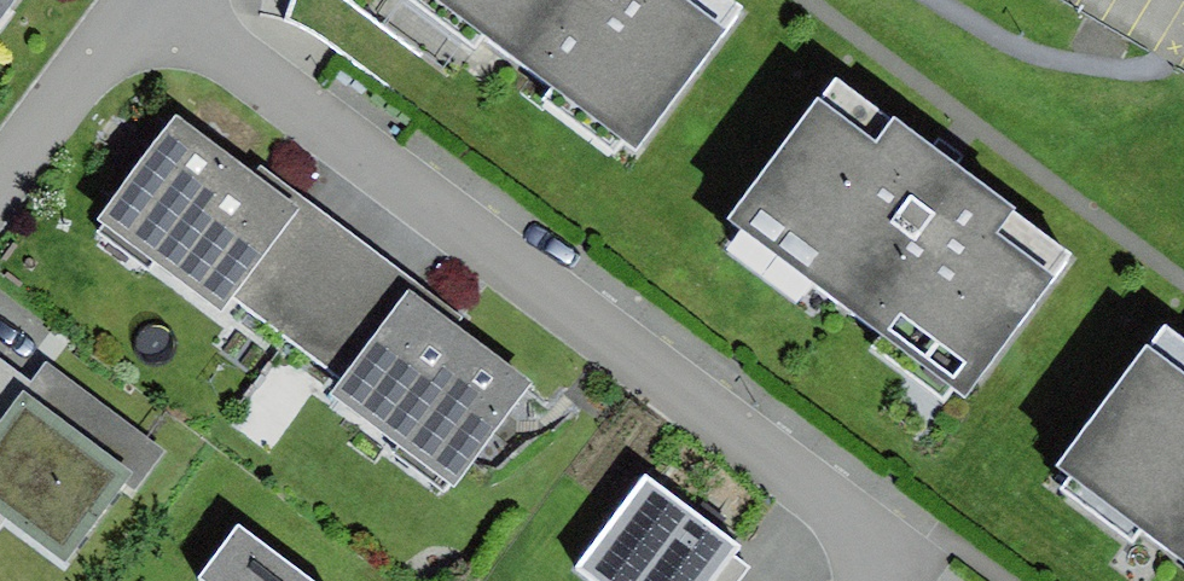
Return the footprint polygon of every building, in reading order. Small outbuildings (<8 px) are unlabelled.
[(14,0),(0,0),(0,19),(14,0)] [(637,144),(741,3),(737,0),(441,0),(637,144)] [(945,157),(835,75),(730,217),(965,391),(1070,249),(945,157)] [(302,205),(177,115),(99,221),(224,312),(231,299),(302,205)] [(302,205),(231,299),(342,380),(410,287),(302,205)] [(537,381),(410,287),(342,380),(332,393),(457,487),(537,381)] [(1161,324),(1058,464),(1183,557),(1183,341),(1161,324)] [(46,361),(24,391),(132,470),(144,479),(166,450),(46,361)] [(24,391),(0,423),(0,513),(65,561),(132,470),(24,391)] [(645,472),(574,567),(593,580),(714,580),(733,556),(742,544),(645,472)] [(239,521),(197,577),(203,580),(320,580),(239,521)] [(733,556),(714,580),(739,580),(749,568),(733,556)]
